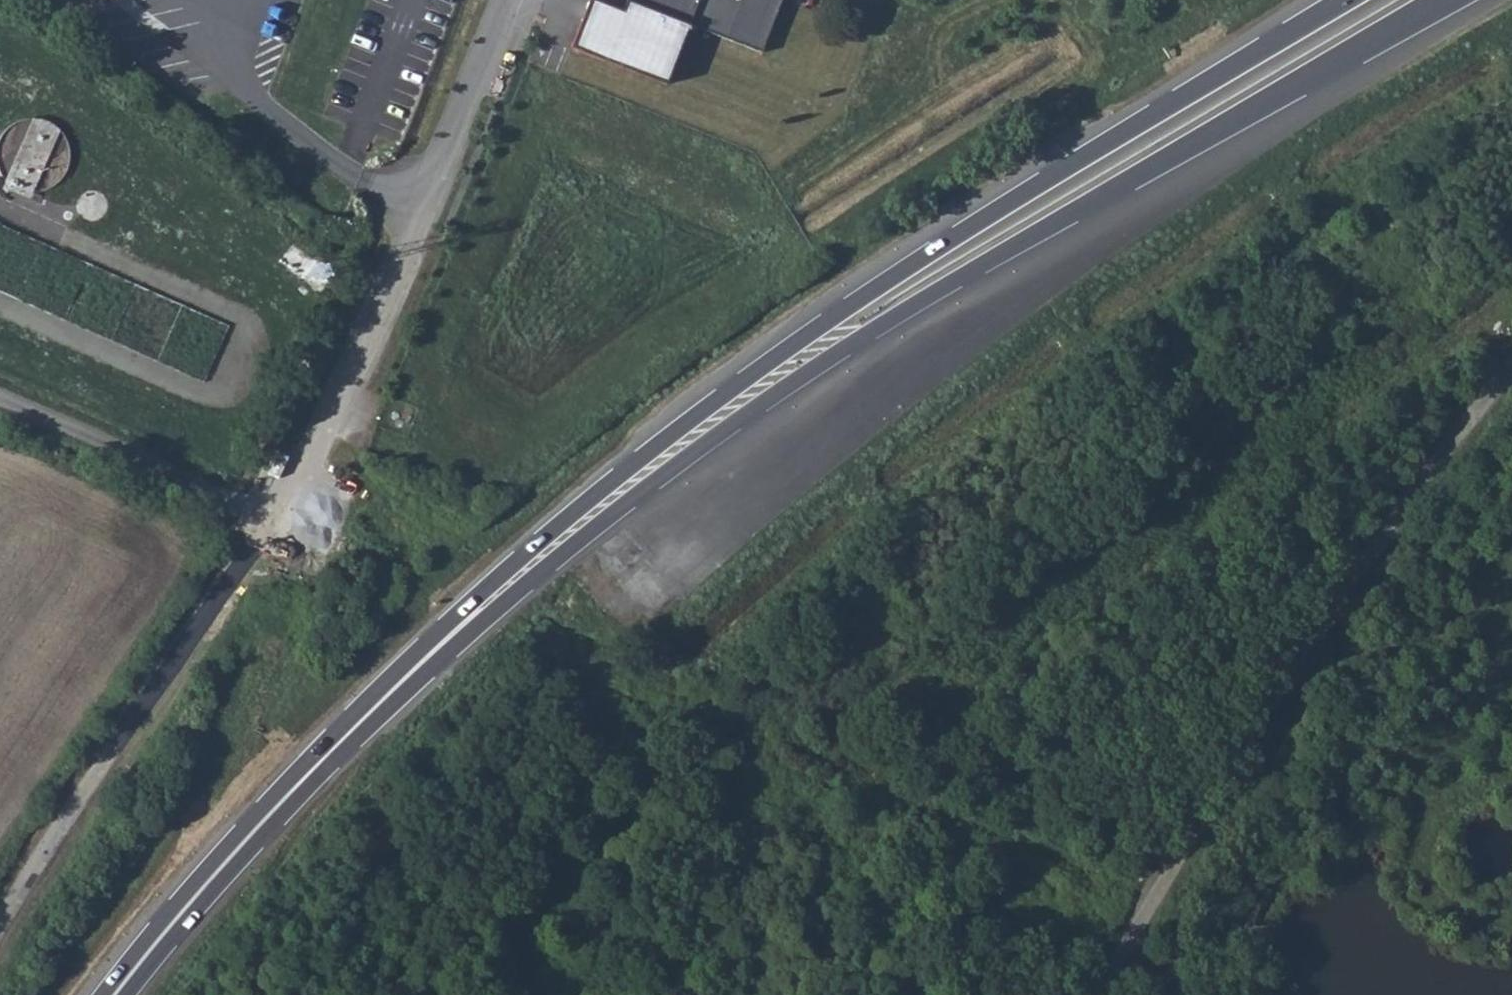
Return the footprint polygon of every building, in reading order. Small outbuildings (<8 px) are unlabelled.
[(627,18),(594,6),(576,50),(666,85),(690,25),(758,52),(779,0),(633,0),(627,18)]
